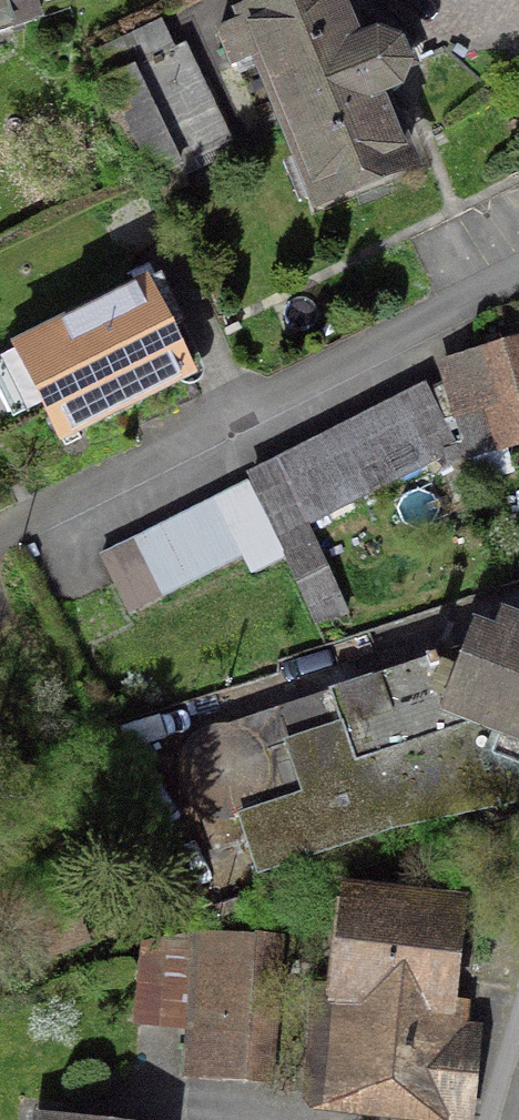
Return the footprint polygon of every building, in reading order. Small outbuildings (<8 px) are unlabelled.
[(28,0),(0,0),(0,34),(35,23),(28,0)] [(386,97),(396,91),(402,81),(404,68),(400,57),(391,47),(379,43),(368,43),(352,50),(331,0),(303,0),(215,36),(230,62),(258,51),(319,202),(400,169),(373,103),(386,97)] [(165,58),(151,29),(91,58),(151,183),(222,149),(175,53),(165,58)] [(57,442),(187,378),(166,335),(179,329),(172,313),(200,299),(177,248),(145,263),(156,284),(13,355),(57,442)] [(503,452),(518,448),(518,345),(440,367),(454,418),(491,408),(503,452)] [(285,562),(317,628),(345,613),(304,526),(452,452),(426,394),(248,484),(285,562)] [(98,560),(126,617),(243,559),(252,577),(281,563),(243,488),(98,560)] [(515,631),(510,633),(512,638),(481,728),(456,731),(432,660),(217,732),(203,734),(188,744),(177,760),(174,782),(182,803),(193,814),(207,821),(222,823),(237,820),(255,874),(386,830),(518,802),(518,633),(515,631)] [(324,1027),(316,1101),(463,1117),(468,1068),(435,1065),(451,920),(354,908),(341,1029),(324,1027)] [(231,927),(206,934),(197,936),(185,1080),(264,1086),(276,931),(231,927)] [(134,1028),(180,1031),(185,959),(140,956),(134,1028)]
